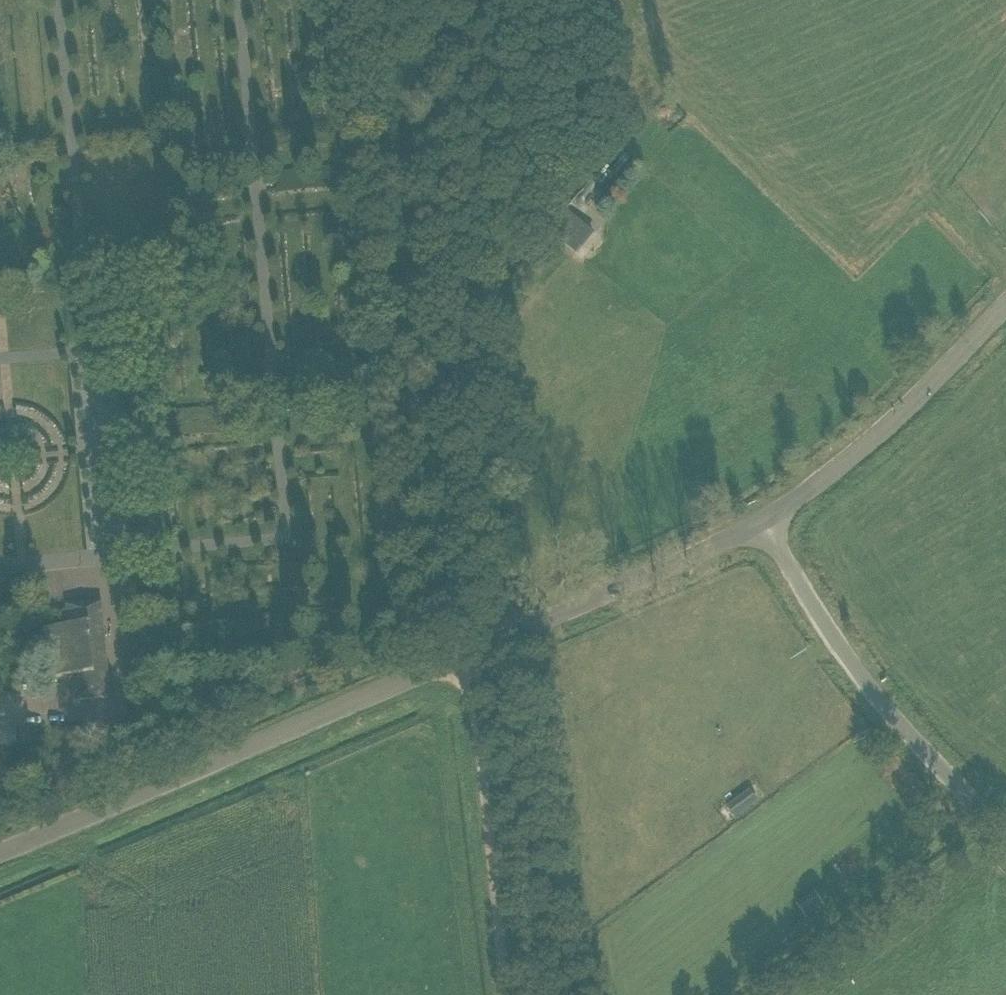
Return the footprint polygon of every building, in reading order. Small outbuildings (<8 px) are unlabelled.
[(596,232),(566,208),(548,230),(565,244),(578,254),(587,244),(596,232)] [(109,697),(101,603),(101,602),(67,605),(69,625),(45,627),(49,677),(73,675),(75,700),(109,697)] [(743,810),(756,801),(749,791),(727,807),(735,817),(743,810)] [(822,906),(815,894),(798,906),(806,917),(822,906)]
